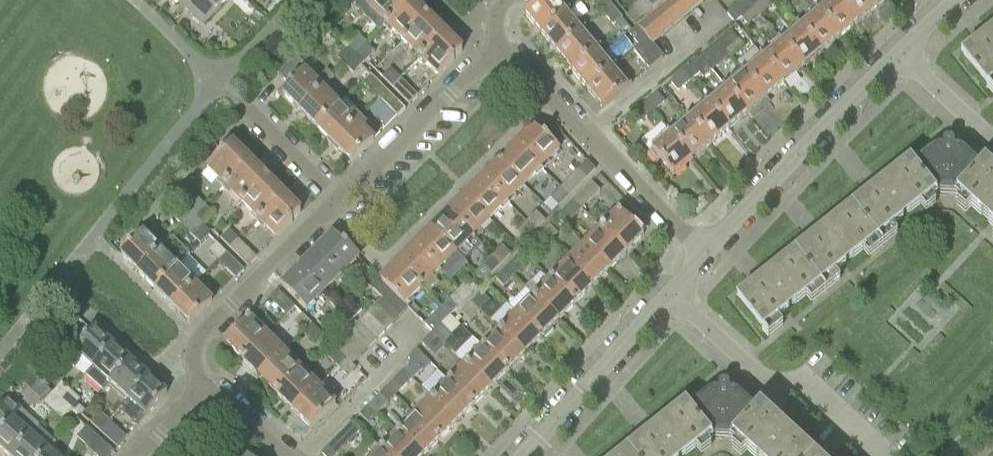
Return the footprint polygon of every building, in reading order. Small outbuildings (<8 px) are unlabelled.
[(183,8),(202,25),(226,0),(191,0),(183,8)] [(352,5),(362,15),(361,15),(378,33),(385,26),(410,1),(409,0),(357,0),(353,4),(352,5)] [(539,34),(566,13),(555,0),(543,0),(524,15),(539,34)] [(602,14),(611,7),(605,0),(597,0),(593,4),(602,14)] [(645,0),(642,0),(631,8),(638,17),(651,7),(645,0)] [(666,3),(681,20),(691,12),(681,0),(669,0),(666,3)] [(691,12),(701,4),(697,0),(681,0),(691,12)] [(739,19),(753,8),(746,0),(743,0),(726,14),(734,23),(739,19)] [(753,8),(762,0),(746,0),(753,8)] [(753,8),(760,17),(771,7),(765,0),(762,0),(753,8)] [(818,12),(840,37),(858,22),(840,0),(825,0),(824,0),(827,4),(818,12)] [(858,22),(876,7),(871,0),(840,0),(858,22)] [(392,31),(403,42),(427,18),(410,1),(385,26),(391,32),(392,31)] [(666,3),(657,11),(672,29),(681,20),(666,3)] [(611,7),(602,14),(613,27),(622,20),(611,7)] [(753,8),(739,19),(746,28),(760,17),(753,8)] [(657,11),(647,19),(662,37),(672,29),(657,11)] [(818,12),(800,27),(821,53),(840,37),(818,12)] [(252,13),(247,19),(254,25),(259,20),(252,13)] [(539,34),(555,53),(581,31),(566,13),(539,34)] [(412,54),(419,60),(444,35),(427,18),(403,42),(414,53),(412,54)] [(637,27),(638,27),(647,39),(652,45),(662,37),(647,19),(637,27)] [(639,46),(647,39),(638,27),(629,34),(639,46)] [(800,27),(781,42),(803,68),(821,53),(800,27)] [(570,71),(596,50),(581,31),(555,53),(570,71)] [(991,34),(990,35),(977,45),(976,46),(962,57),(961,58),(987,89),(988,89),(992,84),(992,32),(991,34)] [(730,33),(719,42),(726,51),(737,42),(730,33)] [(444,35),(419,60),(425,67),(426,66),(437,77),(461,53),(444,35)] [(359,36),(347,48),(355,56),(367,44),(359,36)] [(639,46),(632,51),(648,70),(663,58),(652,45),(647,39),(639,46)] [(719,42),(706,53),(714,62),(726,51),(719,42)] [(781,42),(763,58),(784,83),(803,68),(781,42)] [(367,44),(355,56),(363,64),(375,52),(367,44)] [(336,59),(344,67),(355,56),(347,48),(336,59)] [(586,90),(612,68),(596,50),(570,71),(586,90)] [(355,56),(344,67),(352,75),(363,64),(355,56)] [(701,58),(682,73),(690,83),(699,75),(702,79),(712,71),(701,58)] [(763,58),(744,73),(766,99),(784,83),(763,58)] [(300,61),(282,80),(289,87),(282,94),(300,111),(324,86),(333,78),(326,71),(318,80),(307,68),(300,61)] [(601,109),(628,87),(612,68),(586,90),(601,109)] [(382,77),(391,87),(400,79),(390,69),(382,77)] [(690,83),(682,73),(669,84),(677,93),(690,83)] [(744,73),(726,88),(747,114),(752,119),(763,110),(759,105),(766,99),(744,73)] [(370,75),(362,83),(369,90),(379,100),(387,92),(377,82),(370,75)] [(400,79),(391,87),(409,105),(418,97),(400,79)] [(300,111),(316,128),(338,107),(330,98),(332,94),(324,86),(300,111)] [(726,88),(708,104),(729,129),(747,114),(726,88)] [(387,92),(379,100),(396,118),(405,110),(387,92)] [(658,94),(646,104),(652,112),(664,102),(658,94)] [(652,112),(646,104),(634,113),(641,122),(652,112)] [(708,104),(689,119),(711,145),(729,129),(708,104)] [(316,128),(333,145),(358,120),(352,114),(348,116),(338,107),(316,128)] [(689,119),(671,134),(692,160),(711,145),(689,119)] [(358,120),(333,145),(351,163),(358,156),(358,157),(373,142),(363,132),(366,128),(358,120)] [(662,124),(640,142),(649,152),(649,153),(651,155),(657,162),(660,160),(673,176),(692,160),(671,134),(662,124)] [(533,128),(516,145),(540,169),(541,170),(547,163),(547,162),(559,150),(544,136),(542,137),(533,128)] [(980,169),(961,152),(958,155),(952,155),(953,144),(950,142),(945,142),(942,144),(942,149),(942,155),(937,154),(934,151),(913,167),(910,163),(936,197),(937,196),(935,194),(937,193),(942,189),(950,189),(955,193),(956,195),(953,198),(954,198),(980,169)] [(216,179),(223,187),(248,162),(231,145),(223,153),(222,152),(206,168),(217,178),(216,179)] [(516,145),(499,162),(523,186),(540,169),(516,145)] [(230,192),(241,203),(265,179),(248,162),(223,187),(229,193),(230,192)] [(499,162),(482,179),(506,203),(523,186),(499,162)] [(587,162),(560,189),(568,197),(595,171),(587,162)] [(910,163),(909,163),(895,174),(895,175),(881,186),(880,187),(866,197),(866,198),(852,209),(853,210),(854,211),(879,243),(880,243),(877,240),(891,229),(901,221),(902,220),(902,219),(900,218),(907,213),(908,214),(909,215),(910,214),(920,206),(934,195),(936,197),(910,163)] [(983,166),(980,169),(954,198),(956,196),(969,208),(970,209),(979,217),(980,218),(981,217),(982,216),(988,222),(987,223),(986,224),(987,225),(992,230),(992,175),(983,166)] [(252,216),(257,221),(282,196),(265,179),(241,203),(253,215),(252,216)] [(482,179),(465,196),(489,220),(506,203),(482,179)] [(592,183),(573,202),(581,211),(600,192),(592,183)] [(568,197),(560,189),(550,199),(559,207),(568,197)] [(282,196),(257,221),(265,229),(266,228),(276,238),(292,223),(291,222),(299,214),(282,196)] [(465,196),(448,213),(472,237),(489,220),(465,196)] [(198,199),(187,210),(193,217),(205,206),(198,199)] [(581,211),(573,202),(563,212),(572,220),(581,211)] [(205,206),(193,217),(202,225),(213,214),(205,206)] [(876,241),(879,244),(879,243),(854,211),(853,210),(852,209),(838,220),(837,221),(824,232),(823,232),(809,243),(808,244),(795,254),(795,255),(797,257),(822,289),(823,289),(820,286),(834,275),(844,267),(845,266),(844,265),(843,264),(850,258),(851,260),(852,261),(853,260),(862,252),(863,251),(876,241)] [(176,220),(183,227),(193,217),(187,210),(176,220)] [(448,213),(431,230),(455,254),(472,237),(448,213)] [(537,213),(526,224),(534,231),(545,221),(537,213)] [(607,223),(600,230),(624,254),(643,236),(634,227),(634,228),(619,213),(608,224),(607,223)] [(193,217),(183,227),(191,235),(200,245),(209,236),(209,232),(202,225),(193,217)] [(534,231),(526,224),(517,232),(525,240),(534,231)] [(548,226),(538,236),(547,244),(557,234),(548,226)] [(128,249),(121,256),(138,273),(163,248),(156,242),(144,230),(141,233),(127,248),(128,249)] [(220,239),(230,248),(238,240),(229,230),(220,239)] [(431,230),(413,247),(438,272),(455,254),(431,230)] [(595,237),(584,248),(608,271),(624,254),(600,230),(594,236),(595,237)] [(333,234),(316,252),(340,276),(358,257),(344,243),(342,244),(333,234)] [(538,236),(529,245),(537,254),(547,244),(538,236)] [(138,273),(155,290),(176,269),(190,255),(173,238),(163,248),(138,273)] [(238,240),(230,248),(248,267),(256,258),(238,240)] [(207,252),(217,262),(226,253),(216,243),(207,252)] [(413,247),(397,264),(421,288),(438,272),(413,247)] [(503,247),(492,257),(500,265),(511,255),(503,247)] [(573,256),(566,264),(591,288),(608,271),(584,248),(574,257),(573,256)] [(316,252),(299,269),(323,293),(340,276),(316,252)] [(226,253),(217,262),(235,280),(244,271),(226,253)] [(819,287),(822,290),(822,289),(797,257),(795,255),(794,255),(781,266),(780,266),(767,277),(766,278),(752,289),(751,289),(738,300),(737,301),(762,333),(762,332),(763,332),(777,321),(777,320),(787,312),(788,312),(787,311),(786,310),(793,304),(794,306),(795,306),(805,298),(806,297),(819,287)] [(500,265),(492,257),(484,266),(491,274),(500,265)] [(515,259),(505,270),(513,278),(523,267),(515,259)] [(380,281),(390,291),(408,309),(409,309),(405,305),(421,288),(397,264),(380,281)] [(561,271),(550,281),(574,305),(591,288),(566,264),(560,270),(561,271)] [(155,290),(172,307),(197,282),(190,276),(186,278),(176,269),(155,290)] [(323,293),(299,269),(281,286),(305,310),(323,293)] [(513,278),(505,270),(496,279),(504,287),(513,278)] [(371,289),(381,299),(390,291),(380,281),(371,289)] [(469,281),(458,292),(466,300),(476,289),(469,281)] [(539,291),(533,297),(557,322),(574,305),(550,281),(541,291),(540,290),(539,291)] [(197,282),(172,307),(189,325),(196,318),(197,319),(211,304),(201,293),(203,289),(197,282)] [(530,282),(524,289),(533,297),(539,291),(530,282)] [(277,290),(268,299),(286,317),(294,308),(277,290)] [(400,318),(408,309),(390,291),(381,299),(400,318)] [(466,300),(458,292),(449,300),(457,308),(466,300)] [(482,294),(471,304),(480,312),(490,303),(482,294)] [(527,305),(517,315),(540,339),(557,322),(533,297),(526,304),(527,305)] [(381,299),(374,307),(392,325),(400,318),(381,299)] [(352,304),(343,313),(351,321),(361,312),(352,304)] [(480,312),(471,304),(462,313),(470,322),(480,312)] [(505,305),(489,321),(499,332),(523,356),(540,339),(517,315),(516,316),(505,305)] [(384,333),(392,325),(374,307),(365,315),(384,333)] [(432,333),(439,326),(448,316),(440,308),(424,324),(432,333)] [(351,321),(343,313),(333,323),(342,331),(351,321)] [(293,324),(302,333),(311,325),(302,315),(293,324)] [(365,315),(358,323),(376,341),(384,333),(365,315)] [(224,343),(241,360),(265,336),(258,328),(249,318),(224,343)] [(358,323),(350,331),(368,349),(376,341),(358,323)] [(311,325),(302,333),(312,343),(321,335),(311,325)] [(452,339),(439,326),(432,333),(445,346),(452,339)] [(83,378),(84,376),(113,344),(94,328),(64,361),(83,378)] [(350,331),(342,339),(360,358),(368,349),(350,331)] [(493,339),(483,349),(506,373),(523,356),(499,332),(492,338),(493,339)] [(432,333),(421,344),(434,356),(445,346),(432,333)] [(241,360),(258,377),(283,352),(277,346),(276,347),(265,336),(241,360)] [(342,339),(334,347),(335,349),(345,359),(352,365),(360,358),(342,339)] [(472,339),(455,356),(465,365),(489,390),(506,373),(483,349),(472,339)] [(102,392),(110,384),(131,361),(113,344),(84,376),(102,392)] [(327,357),(337,367),(345,359),(335,349),(327,357)] [(258,377),(275,394),(299,370),(290,360),(290,359),(283,352),(258,377)] [(352,365),(345,359),(337,367),(347,377),(355,368),(352,365)] [(110,384),(128,400),(148,377),(131,361),(110,384)] [(412,362),(403,371),(404,372),(411,380),(420,371),(413,363),(412,362)] [(459,373),(449,383),(472,407),(489,390),(465,365),(458,372),(459,373)] [(275,394),(292,411),(317,386),(311,380),(310,381),(299,370),(275,394)] [(403,371),(392,382),(393,383),(401,391),(411,380),(404,372),(403,371)] [(33,412),(51,391),(28,373),(11,393),(33,412)] [(128,400),(118,410),(137,427),(146,416),(167,393),(148,377),(128,400)] [(60,383),(52,393),(62,401),(70,391),(60,383)] [(438,392),(431,399),(455,423),(472,407),(449,383),(439,394),(438,392)] [(731,437),(732,438),(759,409),(756,412),(736,395),(733,398),(728,398),(729,388),(726,385),(721,385),(718,387),(717,392),(717,398),(712,397),(709,394),(689,410),(711,437),(713,436),(718,432),(726,432),(731,437)] [(317,386),(292,411),(309,428),(318,420),(334,405),(324,394),(325,393),(317,386)] [(70,391),(62,401),(70,409),(78,416),(83,410),(76,403),(80,399),(70,391)] [(43,402),(53,411),(62,401),(52,393),(43,402)] [(379,395),(369,405),(370,406),(377,413),(388,403),(380,396),(379,395)] [(7,455),(11,455),(30,435),(37,428),(36,427),(38,426),(7,398),(0,406),(0,450),(7,455)] [(425,407),(415,417),(438,440),(455,423),(431,399),(424,406),(425,407)] [(62,401),(53,411),(63,419),(70,409),(62,401)] [(369,405),(359,415),(367,423),(377,413),(370,406),(369,405)] [(713,440),(711,437),(689,410),(686,406),(685,406),(671,417),(670,418),(656,429),(656,430),(642,440),(641,441),(628,452),(629,453),(630,454),(631,455),(683,455),(687,455),(696,449),(710,438),(712,440),(713,440)] [(787,435),(759,409),(732,438),(730,441),(730,442),(732,439),(745,451),(746,452),(750,455),(810,455),(787,435)] [(89,423),(99,432),(108,422),(98,413),(89,423)] [(397,433),(420,455),(423,455),(438,440),(415,417),(405,428),(404,426),(397,433)] [(108,422),(99,432),(117,448),(126,438),(108,422)] [(322,455),(336,455),(360,431),(352,423),(320,455),(322,455)] [(381,451),(386,455),(420,455),(397,433),(388,425),(382,431),(390,440),(392,441),(381,451)] [(48,451),(55,444),(37,428),(30,435),(11,455),(44,455),(48,451)] [(76,439),(85,447),(94,436),(85,428),(76,439)] [(85,447),(95,455),(110,455),(113,453),(94,436),(85,447)] [(381,451),(374,444),(371,447),(367,451),(371,455),(372,455),(386,455),(381,451)]
